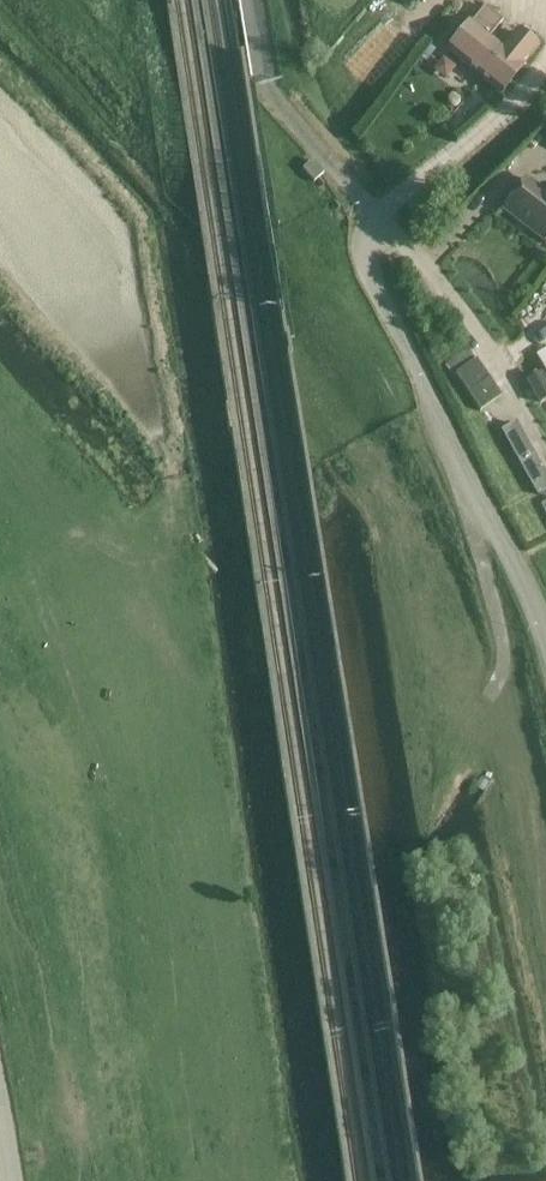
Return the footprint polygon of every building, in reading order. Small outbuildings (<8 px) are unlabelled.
[(502,52),(487,40),(502,21),(485,6),(448,51),(500,94),(537,50),(517,34),(502,52)] [(308,164),(302,170),(313,183),(320,177),(323,174),(311,161),(308,164)] [(545,242),(545,241),(545,196),(525,180),(502,210),(545,242)] [(455,376),(480,412),(482,411),(499,399),(466,351),(444,365),(452,378),(455,376)] [(539,404),(545,400),(545,389),(539,376),(527,383),(539,404)] [(515,424),(501,432),(537,495),(545,490),(545,479),(515,424)]
